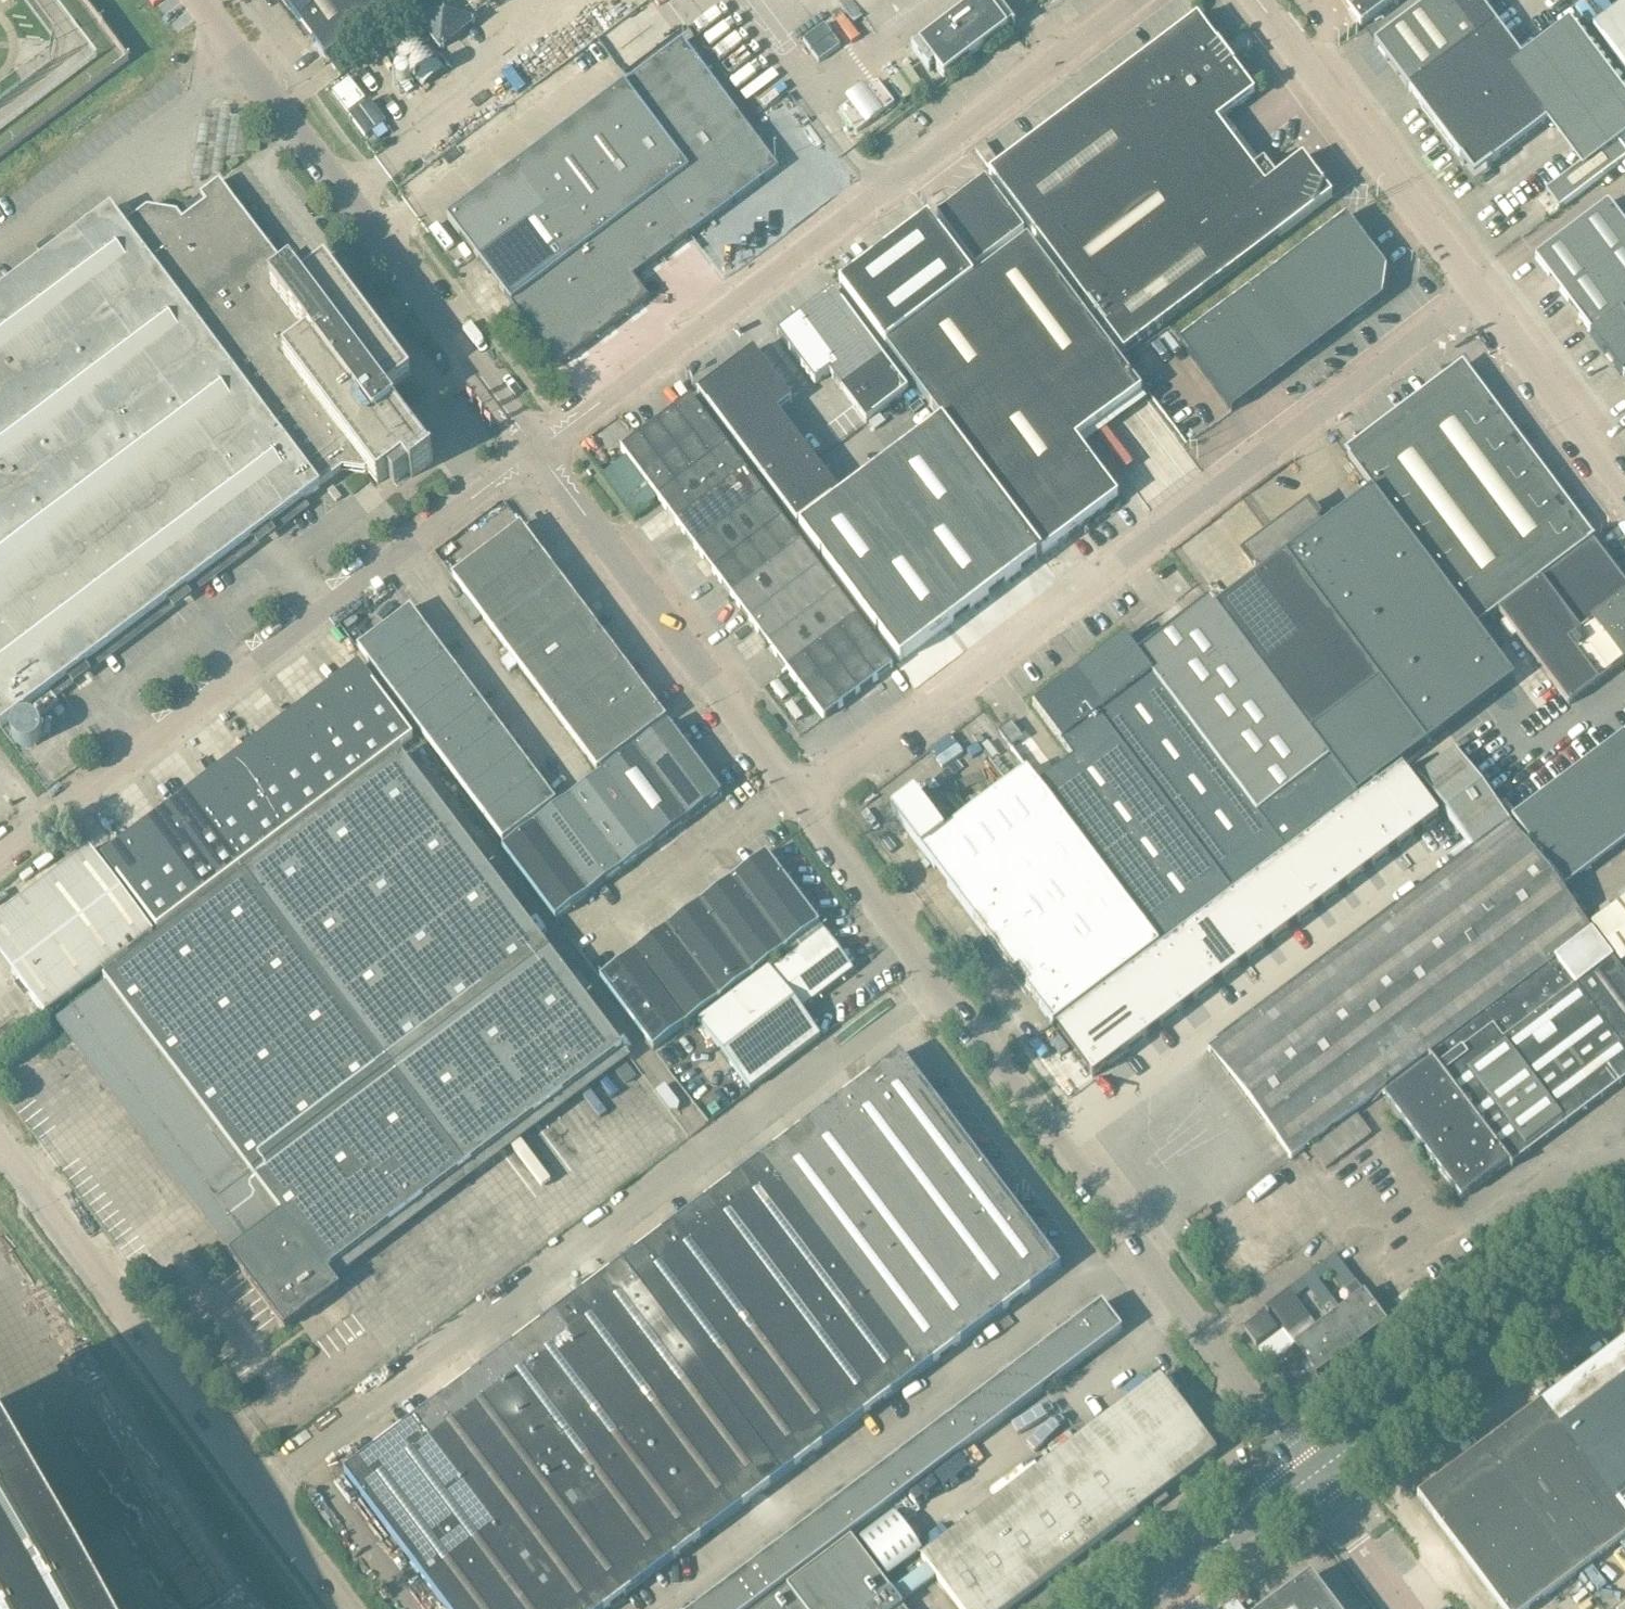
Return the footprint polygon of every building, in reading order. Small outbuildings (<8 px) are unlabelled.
[(371,26),(352,0),(281,0),(326,60),(371,26)] [(406,0),(352,0),(371,26),(406,0)] [(476,22),(458,0),(433,0),(413,15),(440,50),(476,22)] [(991,8),(984,0),(979,0),(914,50),(913,48),(911,49),(929,73),(931,72),(929,70),(934,66),(944,79),(1012,26),(1013,28),(1015,27),(997,4),(991,8)] [(1391,0),(1340,0),(1360,27),(1393,2),(1391,0)] [(1495,25),(1477,0),(1434,0),(1374,45),(1460,160),(1461,160),(1491,164),(1491,165),(1561,112),(1495,25)] [(1593,29),(1624,71),(1624,5),(1593,29)] [(1217,124),(1254,95),(1197,19),(989,176),(1124,355),(1332,198),(1302,159),(1246,201),(1236,187),(1255,173),(1217,124)] [(823,26),(802,41),(818,63),(839,47),(823,26)] [(634,280),(779,170),(683,43),(447,220),(559,369),(649,301),(634,280)] [(340,77),(356,65),(348,55),(332,67),(340,77)] [(350,78),(333,91),(366,132),(383,118),(350,78)] [(840,113),(857,135),(895,106),(878,84),(840,113)] [(1614,141),(1604,127),(1583,150),(1590,159),(1545,193),(1559,211),(1624,161),(1624,153),(1615,140),(1614,141)] [(976,270),(1024,233),(985,181),(937,218),(976,270)] [(290,275),(220,182),(200,197),(206,204),(183,221),(177,214),(147,210),(124,227),(111,210),(0,294),(0,730),(321,489),(320,488),(342,471),(365,474),(368,471),(378,485),(388,477),(394,485),(409,474),(412,479),(433,463),(393,410),(406,401),(399,391),(411,382),(326,268),(315,276),(309,268),(295,279),(291,274),(290,275)] [(1386,270),(1333,198),(1165,325),(1232,412),(1381,299),(1386,270)] [(1609,205),(1608,204),(1607,204),(1536,258),(1535,259),(1535,260),(1591,335),(1589,336),(1620,377),(1622,376),(1624,380),(1624,226),(1609,205)] [(883,345),(927,312),(971,278),(928,221),(884,255),(840,288),(883,345)] [(1076,443),(1142,393),(1027,241),(974,282),(971,278),(927,312),(883,345),(942,423),(938,426),(1038,559),(1118,499),(1076,443)] [(841,391),(882,359),(833,293),(777,335),(815,386),(829,375),(841,391)] [(777,414),(792,403),(754,353),(698,395),(747,461),(789,429),(777,414)] [(866,424),(908,393),(882,359),(841,391),(866,424)] [(1590,542),(1473,386),(1446,382),(1347,457),(1372,490),(1468,618),(1475,628),(1590,542)] [(710,462),(727,449),(691,400),(673,413),(710,462)] [(693,475),(710,462),(673,413),(656,426),(693,475)] [(675,488),(693,475),(656,426),(639,439),(675,488)] [(1038,559),(938,426),(800,530),(900,663),(1038,559)] [(797,527),(839,495),(789,429),(747,461),(797,527)] [(658,501),(675,488),(639,439),(621,452),(658,501)] [(676,525),(746,473),(727,449),(710,462),(693,475),(675,488),(658,501),(676,525)] [(695,550),(764,498),(746,473),(676,525),(695,550)] [(1475,628),(1468,618),(1372,490),(1322,528),(1306,507),(1269,536),(1379,683),(1309,735),(1357,798),(1514,680),(1475,628)] [(801,546),(782,522),(764,498),(695,550),(731,598),(801,546)] [(473,608),(542,555),(521,527),(451,579),(473,608)] [(1309,735),(1379,683),(1269,536),(1243,555),(1259,576),(1214,609),(1309,735)] [(1498,613),(1536,663),(1569,706),(1624,664),(1624,589),(1591,543),(1498,613)] [(750,623),(819,571),(801,546),(731,598),(750,623)] [(493,635),(563,583),(542,555),(473,608),(493,635)] [(768,647),(838,595),(819,571),(750,623),(768,647)] [(514,662),(584,610),(563,583),(493,635),(514,662)] [(821,646),(838,633),(856,620),(838,595),(768,647),(787,672),(804,659),(821,646)] [(1357,798),(1309,735),(1214,609),(1209,602),(1137,656),(1124,639),(1033,707),(1073,760),(1039,786),(1159,947),(1357,798)] [(376,675),(429,635),(411,610),(357,650),(376,675)] [(535,690),(604,638),(584,610),(514,662),(535,690)] [(875,682),(893,669),(856,620),(838,633),(875,682)] [(858,695),(875,682),(838,633),(821,646),(858,695)] [(394,699),(448,659),(429,635),(376,675),(394,699)] [(555,717),(625,665),(604,638),(535,690),(555,717)] [(841,707),(858,695),(821,646),(804,659),(841,707)] [(412,723),(466,683),(448,659),(394,699),(412,723)] [(823,721),(841,707),(804,659),(787,672),(823,721)] [(576,745),(645,693),(625,665),(555,717),(576,745)] [(390,756),(413,739),(359,667),(336,685),(390,756)] [(430,747),(484,707),(466,683),(412,723),(430,747)] [(370,771),(390,756),(336,685),(315,700),(370,771)] [(597,773),(667,721),(645,693),(576,745),(597,773)] [(58,705),(52,696),(34,709),(41,718),(58,705)] [(348,788),(370,771),(315,700),(294,716),(348,788)] [(448,771),(502,731),(484,707),(430,747),(448,771)] [(327,803),(348,788),(294,716),(273,732),(327,803)] [(29,719),(27,719),(26,719),(24,719),(22,719),(19,720),(17,721),(15,723),(14,725),(13,727),(12,729),(11,732),(11,734),(11,737),(12,739),(13,742),(15,744),(17,746),(19,747),(21,748),(24,749),(26,749),(29,748),(31,748),(34,747),(36,745),(37,744),(39,742),(40,739),(41,737),(41,735),(41,732),(40,730),(40,727),(38,725),(37,723),(35,722),(33,720),(31,719),(29,719)] [(1025,730),(1019,735),(1011,724),(998,734),(1020,763),(1039,748),(1025,730)] [(655,846),(688,821),(722,796),(668,725),(602,775),(655,846)] [(466,795),(520,755),(502,731),(448,771),(466,795)] [(305,820),(327,803),(273,732),(251,749),(305,820)] [(1624,843),(1624,733),(1511,819),(1564,889),(1624,843)] [(283,837),(305,820),(251,749),(230,765),(283,837)] [(484,819),(538,779),(520,755),(466,795),(484,819)] [(1207,1045),(1289,1156),(1377,1092),(1456,1199),(1624,1075),(1624,985),(1455,755),(1419,781),(1471,851),(1207,1045)] [(326,1273),(622,1050),(402,757),(104,981),(107,985),(62,1018),(237,1251),(229,1256),(285,1329),(338,1289),(326,1273)] [(262,853),(283,837),(230,765),(208,781),(262,853)] [(1039,786),(1038,787),(1027,772),(943,834),(914,795),(892,812),(921,851),(1053,1026),(1159,947),(1039,786)] [(1408,772),(1054,1032),(1091,1082),(1441,819),(1408,772)] [(622,871),(655,846),(602,775),(569,800),(622,871)] [(503,844),(556,804),(538,779),(484,819),(503,844)] [(243,867),(262,853),(208,781),(189,795),(243,867)] [(223,882),(243,867),(189,795),(168,811),(223,882)] [(589,895),(622,871),(569,800),(536,825),(589,895)] [(200,899),(223,882),(168,811),(147,827),(200,899)] [(555,920),(589,895),(536,825),(502,850),(555,920)] [(177,917),(200,899),(147,827),(124,845),(177,917)] [(157,932),(177,917),(124,845),(103,860),(157,932)] [(153,935),(90,851),(0,919),(0,957),(45,1016),(153,935)] [(786,952),(820,926),(766,855),(732,881),(786,952)] [(753,976),(786,952),(732,881),(699,905),(753,976)] [(1624,962),(1624,901),(1591,927),(1620,966),(1624,962)] [(720,1001),(753,976),(699,905),(666,930),(720,1001)] [(687,1026),(720,1001),(666,930),(633,955),(687,1026)] [(801,1011),(853,972),(825,933),(772,974),(769,970),(754,982),(805,1049),(820,1038),(801,1011)] [(653,1051),(687,1026),(633,955),(600,980),(653,1051)] [(749,1091),(805,1049),(754,982),(698,1023),(749,1091)] [(22,1031),(14,1021),(0,1032),(0,1041),(3,1045),(22,1031)] [(912,1217),(982,1164),(901,1056),(831,1109),(912,1217)] [(843,1269),(912,1217),(831,1109),(761,1161),(843,1269)] [(1325,1169),(1371,1135),(1357,1115),(1311,1149),(1325,1169)] [(869,1304),(843,1269),(761,1161),(692,1213),(773,1321),(799,1356),(869,1304)] [(991,1322),(1061,1269),(982,1164),(912,1217),(991,1322)] [(704,1373),(773,1321),(692,1213),(622,1265),(704,1373)] [(921,1374),(991,1322),(912,1217),(843,1269),(869,1304),(921,1374)] [(1387,1325),(1356,1284),(1334,1255),(1324,1262),(1346,1291),(1354,1301),(1340,1311),(1363,1342),(1387,1325)] [(1318,1281),(1331,1271),(1324,1262),(1311,1273),(1318,1281)] [(634,1426),(704,1373),(622,1265),(553,1317),(634,1426)] [(1363,1342),(1340,1311),(1318,1281),(1311,1273),(1301,1280),(1308,1289),(1323,1308),(1330,1319),(1317,1329),(1340,1360),(1363,1342)] [(1301,1280),(1288,1290),(1295,1298),(1308,1289),(1301,1280)] [(1340,1360),(1317,1329),(1295,1298),(1288,1290),(1277,1299),(1265,1308),(1283,1332),(1259,1350),(1270,1365),(1294,1346),(1317,1377),(1340,1360)] [(852,1426),(921,1374),(869,1304),(799,1356),(852,1426)] [(1094,1352),(1124,1330),(1103,1304),(1074,1326),(1094,1352)] [(1256,1346),(1277,1330),(1265,1313),(1244,1329),(1256,1346)] [(565,1478),(634,1426),(553,1317),(484,1369),(565,1478)] [(852,1426),(799,1356),(773,1321),(704,1373),(783,1478),(852,1426)] [(1065,1374),(1094,1352),(1074,1326),(1045,1347),(1065,1374)] [(1624,1539),(1624,1341),(1417,1497),(1501,1608),(1532,1608),(1624,1539)] [(1036,1395),(1065,1374),(1045,1347),(1016,1369),(1036,1395)] [(496,1530),(565,1478),(484,1369),(414,1422),(496,1530)] [(1008,1417),(1036,1395),(1016,1369),(988,1391),(1008,1417)] [(713,1530),(783,1478),(704,1373),(634,1426),(713,1530)] [(1137,1513),(1216,1453),(1160,1379),(1081,1439),(1137,1513)] [(979,1439),(1008,1417),(988,1391),(959,1412),(979,1439)] [(950,1460),(979,1439),(959,1412),(930,1434),(950,1460)] [(426,1583),(496,1530),(414,1422),(344,1474),(426,1583)] [(644,1583),(713,1530),(634,1426),(565,1478),(496,1530),(555,1608),(609,1608),(644,1583)] [(921,1482),(950,1460),(930,1434),(901,1456),(921,1482)] [(1097,1543),(1137,1513),(1081,1439),(921,1559),(927,1566),(891,1592),(851,1539),(758,1608),(904,1608),(900,1604),(935,1578),(959,1608),(1009,1608),(1097,1543)] [(892,1504),(921,1482),(901,1456),(872,1477),(892,1504)] [(863,1525),(892,1504),(872,1477),(843,1499),(863,1525)] [(835,1547),(863,1525),(843,1499),(815,1521),(835,1547)] [(902,1526),(895,1517),(892,1513),(857,1540),(886,1578),(921,1551),(902,1526)] [(806,1569),(835,1547),(815,1521),(786,1542),(806,1569)] [(0,1530),(0,1608),(45,1608),(0,1530)] [(496,1530),(426,1583),(445,1608),(555,1608),(496,1530)] [(777,1590),(806,1569),(786,1542),(757,1564),(777,1590)] [(777,1590),(757,1564),(728,1586),(746,1608),(752,1608),(777,1590)] [(1310,1578),(1269,1608),(1334,1608),(1310,1578)] [(728,1586),(699,1607),(701,1608),(746,1608),(728,1586)]
